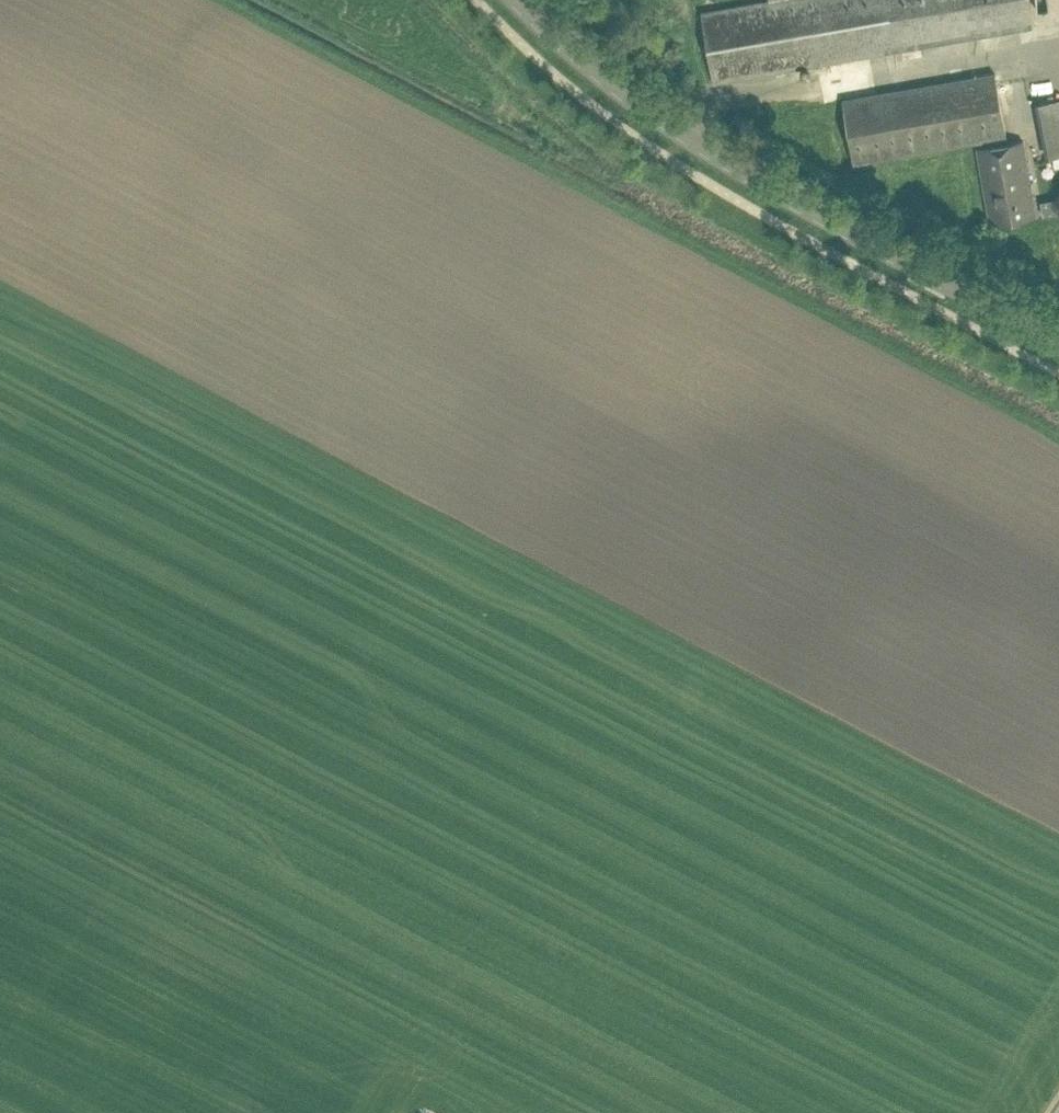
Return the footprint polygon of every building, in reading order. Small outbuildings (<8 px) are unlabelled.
[(702,11),(715,81),(1033,25),(1029,0),(765,0),(702,11)] [(855,162),(1008,135),(996,72),(844,99),(855,162)] [(1036,99),(1044,164),(1058,162),(1058,96),(1036,99)] [(991,222),(1037,214),(1024,139),(978,147),(991,222)]
